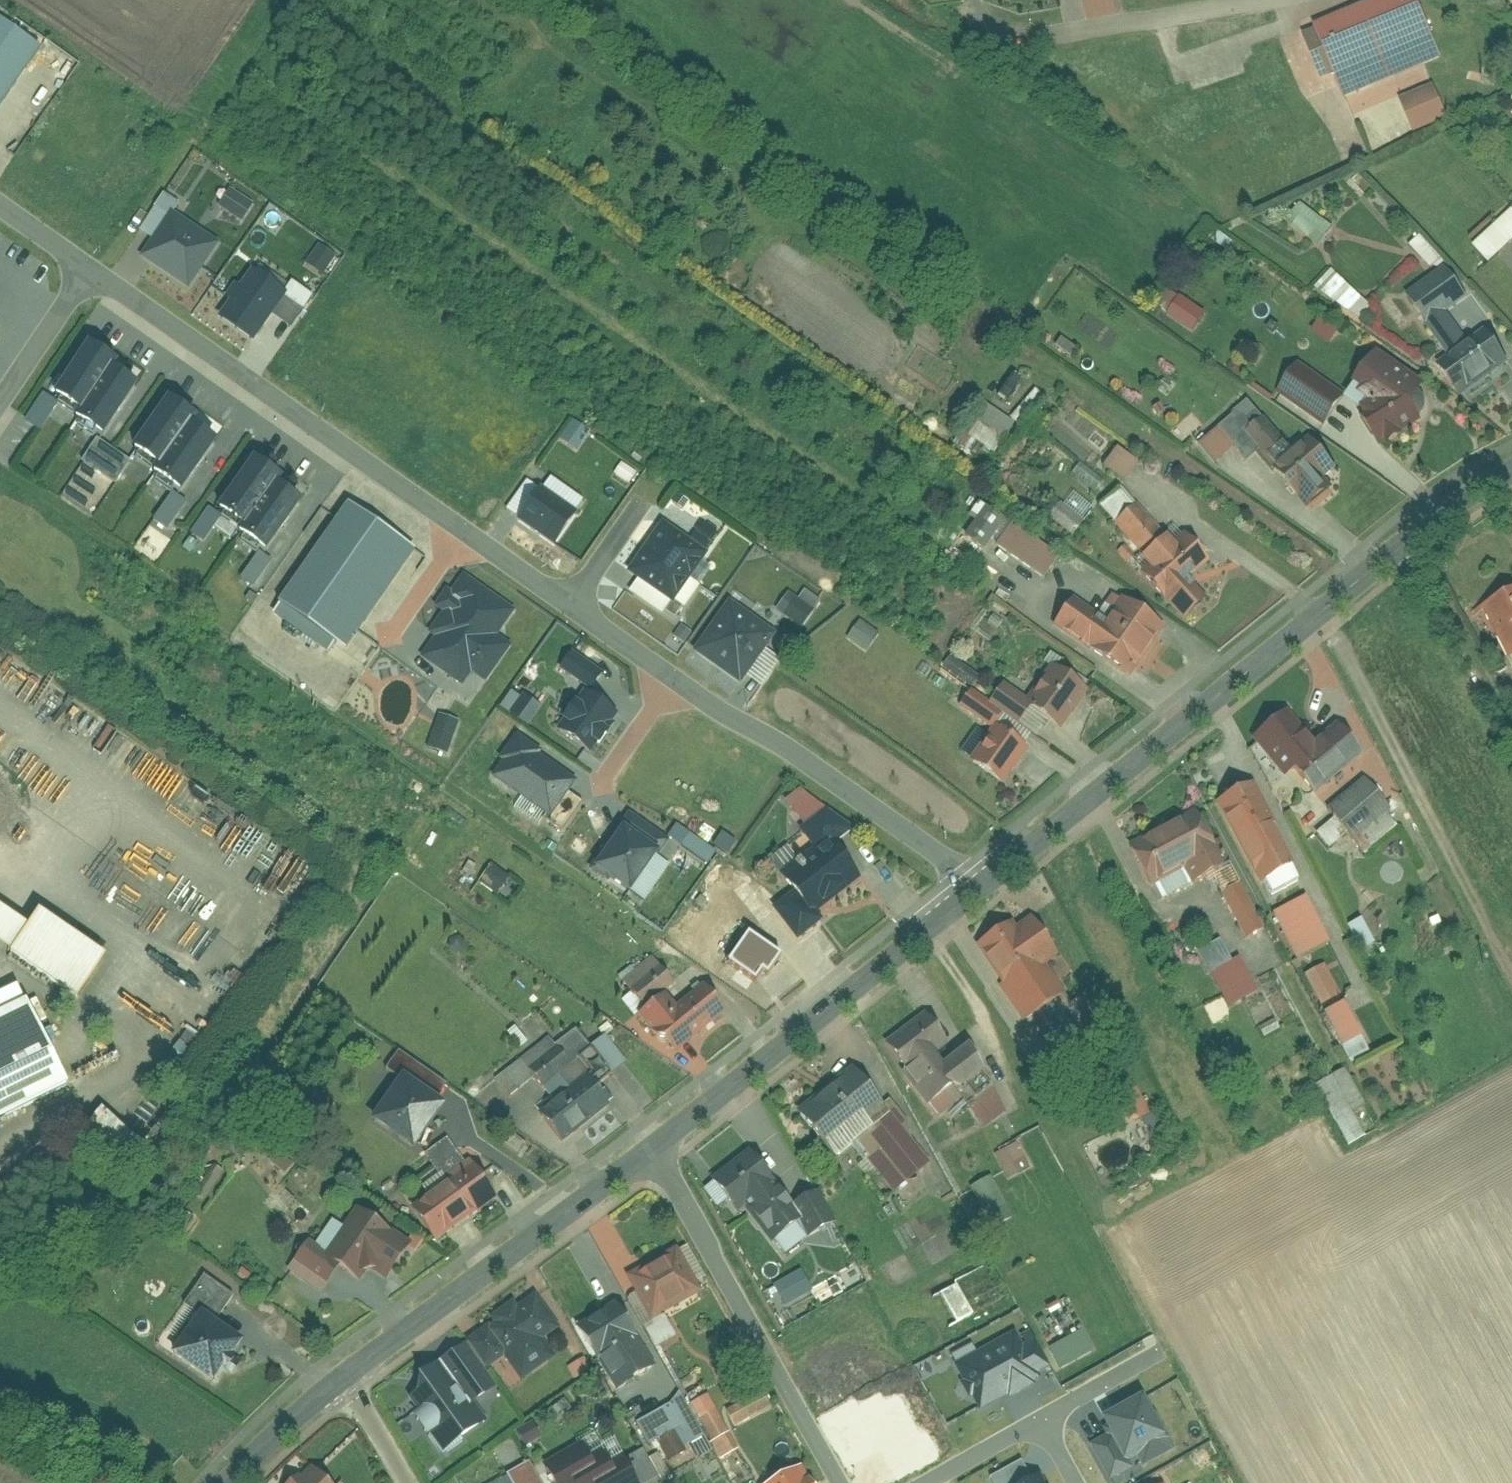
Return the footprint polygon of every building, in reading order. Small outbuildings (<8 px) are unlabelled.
[(1418,0),(1377,0),(1308,31),(1325,70),(1338,65),(1349,89),(1439,48),(1418,0)] [(0,24),(0,112),(41,51),(0,24)] [(1455,115),(1440,83),(1404,100),(1418,132),(1455,115)] [(214,209),(238,224),(250,207),(226,191),(214,209)] [(1284,222),(1316,249),(1332,231),(1300,204),(1284,222)] [(1511,244),(1511,213),(1470,247),(1486,265),(1511,244)] [(218,247),(169,215),(141,260),(189,291),(218,247)] [(302,267),(320,279),(332,259),(314,248),(302,267)] [(291,292),(259,268),(223,318),(255,341),(291,292)] [(1430,357),(1462,399),(1510,363),(1486,333),(1475,341),(1448,306),(1461,295),(1442,270),(1409,296),(1446,344),(1430,357)] [(1356,324),(1370,308),(1330,272),(1316,288),(1356,324)] [(1168,314),(1175,296),(1164,292),(1157,309),(1168,314)] [(1208,315),(1184,296),(1173,310),(1197,329),(1208,315)] [(117,369),(90,351),(55,402),(78,418),(74,424),(101,442),(137,391),(114,374),(117,369)] [(1385,445),(1426,422),(1429,386),(1381,351),(1359,381),(1387,401),(1389,405),(1369,417),(1385,445)] [(1346,398),(1301,364),(1280,391),(1325,426),(1346,398)] [(1013,423),(984,402),(966,426),(996,447),(1013,423)] [(196,425),(169,406),(134,457),(157,473),(153,479),(180,498),(216,446),(192,430),(196,425)] [(1266,418),(1254,428),(1274,453),(1286,442),(1266,418)] [(569,423),(556,443),(574,455),(587,436),(569,423)] [(94,441),(78,464),(111,487),(127,465),(94,441)] [(1314,444),(1277,474),(1312,516),(1337,495),(1325,480),(1336,470),(1314,444)] [(1117,448),(1105,467),(1128,482),(1140,464),(1117,448)] [(281,484),(254,465),(219,516),(242,533),(238,538),(265,557),(301,505),(278,489),(281,484)] [(573,517),(537,490),(510,526),(547,553),(573,517)] [(1122,492),(1107,506),(1151,553),(1138,565),(1181,612),(1203,591),(1186,573),(1199,561),(1181,542),(1178,545),(1157,522),(1153,525),(1122,492)] [(165,534),(184,505),(168,495),(149,524),(165,534)] [(1068,538),(1090,512),(1068,495),(1047,521),(1068,538)] [(346,504),(277,602),(347,650),(415,552),(346,504)] [(961,538),(983,553),(1004,524),(982,508),(961,538)] [(1059,556),(1013,525),(999,545),(1045,576),(1059,556)] [(705,558),(661,527),(628,575),(672,606),(705,558)] [(463,686),(510,615),(465,585),(418,657),(463,686)] [(772,614),(799,632),(817,604),(801,593),(795,602),(785,595),(772,614)] [(1076,594),(1058,618),(1121,668),(1160,619),(1128,594),(1108,619),(1076,594)] [(1488,607),(1508,653),(1511,651),(1511,596),(1488,607)] [(719,621),(694,658),(755,701),(781,664),(719,621)] [(864,654),(876,636),(857,623),(845,641),(864,654)] [(567,653),(554,672),(587,695),(600,675),(567,653)] [(967,688),(974,678),(948,658),(941,668),(967,688)] [(969,755),(998,775),(1043,713),(1059,725),(1085,689),(1047,662),(1022,698),(1010,689),(997,706),(971,688),(956,709),(986,731),(969,755)] [(615,718),(583,695),(553,738),(585,760),(615,718)] [(507,719),(528,729),(539,706),(518,696),(507,719)] [(1289,711),(1255,736),(1288,781),(1301,772),(1315,791),(1366,753),(1343,721),(1312,743),(1289,711)] [(423,751),(445,758),(456,725),(435,717),(423,751)] [(521,745),(495,781),(551,820),(576,785),(521,745)] [(1393,813),(1366,778),(1321,813),(1349,847),(1393,813)] [(1295,888),(1249,788),(1221,801),(1257,880),(1271,873),(1281,895),(1295,888)] [(777,877),(806,911),(854,870),(831,842),(847,829),(826,812),(803,831),(815,845),(777,877)] [(1230,933),(1246,925),(1192,818),(1129,850),(1150,893),(1198,869),(1230,933)] [(628,899),(664,845),(628,821),(592,874),(628,899)] [(704,869),(713,856),(672,828),(663,841),(704,869)] [(478,882),(495,895),(507,881),(490,867),(478,882)] [(1299,901),(1272,917),(1297,960),(1324,945),(1299,901)] [(1013,920),(980,942),(1031,1022),(1068,997),(1049,968),(1062,960),(1036,920),(1020,930),(1013,920)] [(1357,923),(1345,929),(1357,955),(1370,949),(1357,923)] [(1232,960),(1212,972),(1225,996),(1246,985),(1232,960)] [(653,962),(620,985),(638,1010),(671,987),(653,962)] [(1301,977),(1316,1009),(1337,1000),(1323,967),(1301,977)] [(704,992),(664,1023),(651,1006),(630,1021),(659,1060),(721,1013),(704,992)] [(1340,1004),(1320,1014),(1344,1062),(1365,1052),(1340,1004)] [(64,1096),(22,1007),(0,1017),(0,1126),(64,1096)] [(931,1017),(887,1045),(924,1103),(952,1085),(961,1100),(989,1082),(967,1047),(943,1062),(933,1047),(946,1039),(931,1017)] [(1066,1026),(1048,1034),(1053,1046),(1071,1037),(1066,1026)] [(554,1141),(606,1101),(592,1082),(607,1070),(587,1044),(567,1060),(547,1033),(491,1075),(507,1096),(530,1078),(550,1104),(535,1115),(554,1141)] [(848,1074),(803,1110),(835,1150),(857,1132),(900,1186),(928,1164),(879,1102),(874,1106),(848,1074)] [(1369,1131),(1338,1076),(1318,1087),(1349,1142),(1369,1131)] [(409,1154),(439,1111),(400,1085),(371,1128),(409,1154)] [(1111,1100),(1123,1129),(1148,1119),(1136,1090),(1111,1100)] [(979,1132),(1003,1115),(988,1093),(964,1109),(979,1132)] [(122,1173),(140,1153),(95,1112),(77,1132),(122,1173)] [(482,1203),(444,1146),(420,1162),(438,1190),(407,1211),(427,1241),(482,1203)] [(998,1155),(1012,1183),(1031,1174),(1017,1146),(998,1155)] [(753,1154),(720,1181),(746,1214),(796,1175),(780,1155),(764,1168),(753,1154)] [(991,1179),(971,1189),(987,1218),(1007,1208),(991,1179)] [(405,1258),(356,1217),(317,1264),(341,1284),(376,1273),(385,1282),(405,1258)] [(318,1297),(332,1280),(301,1255),(287,1273),(318,1297)] [(672,1255),(624,1282),(647,1322),(695,1295),(672,1255)] [(770,1288),(781,1310),(810,1296),(799,1273),(770,1288)] [(167,1360),(207,1388),(235,1348),(211,1332),(230,1304),(202,1285),(183,1313),(195,1321),(167,1360)] [(953,1288),(937,1298),(954,1327),(970,1318),(953,1288)] [(534,1301),(466,1346),(486,1377),(502,1366),(515,1387),(568,1352),(534,1301)] [(619,1306),(575,1332),(612,1396),(641,1379),(625,1351),(640,1342),(619,1306)] [(953,1365),(980,1416),(1041,1383),(1014,1333),(953,1365)] [(1081,1333),(1048,1350),(1059,1371),(1091,1353),(1081,1333)] [(493,1395),(462,1348),(385,1398),(433,1462),(483,1429),(470,1409),(493,1395)] [(716,1461),(735,1451),(708,1396),(688,1406),(716,1461)] [(671,1399),(628,1423),(649,1459),(692,1435),(671,1399)] [(1166,1442),(1141,1400),(1100,1425),(1125,1467),(1166,1442)] [(538,1467),(547,1482),(620,1482),(629,1476),(572,1449),(538,1467)] [(655,1482),(665,1476),(657,1459),(646,1465),(655,1482)] [(317,1466),(301,1480),(297,1476),(289,1482),(332,1482),(317,1466)] [(799,1474),(783,1482),(803,1482),(799,1474)]
